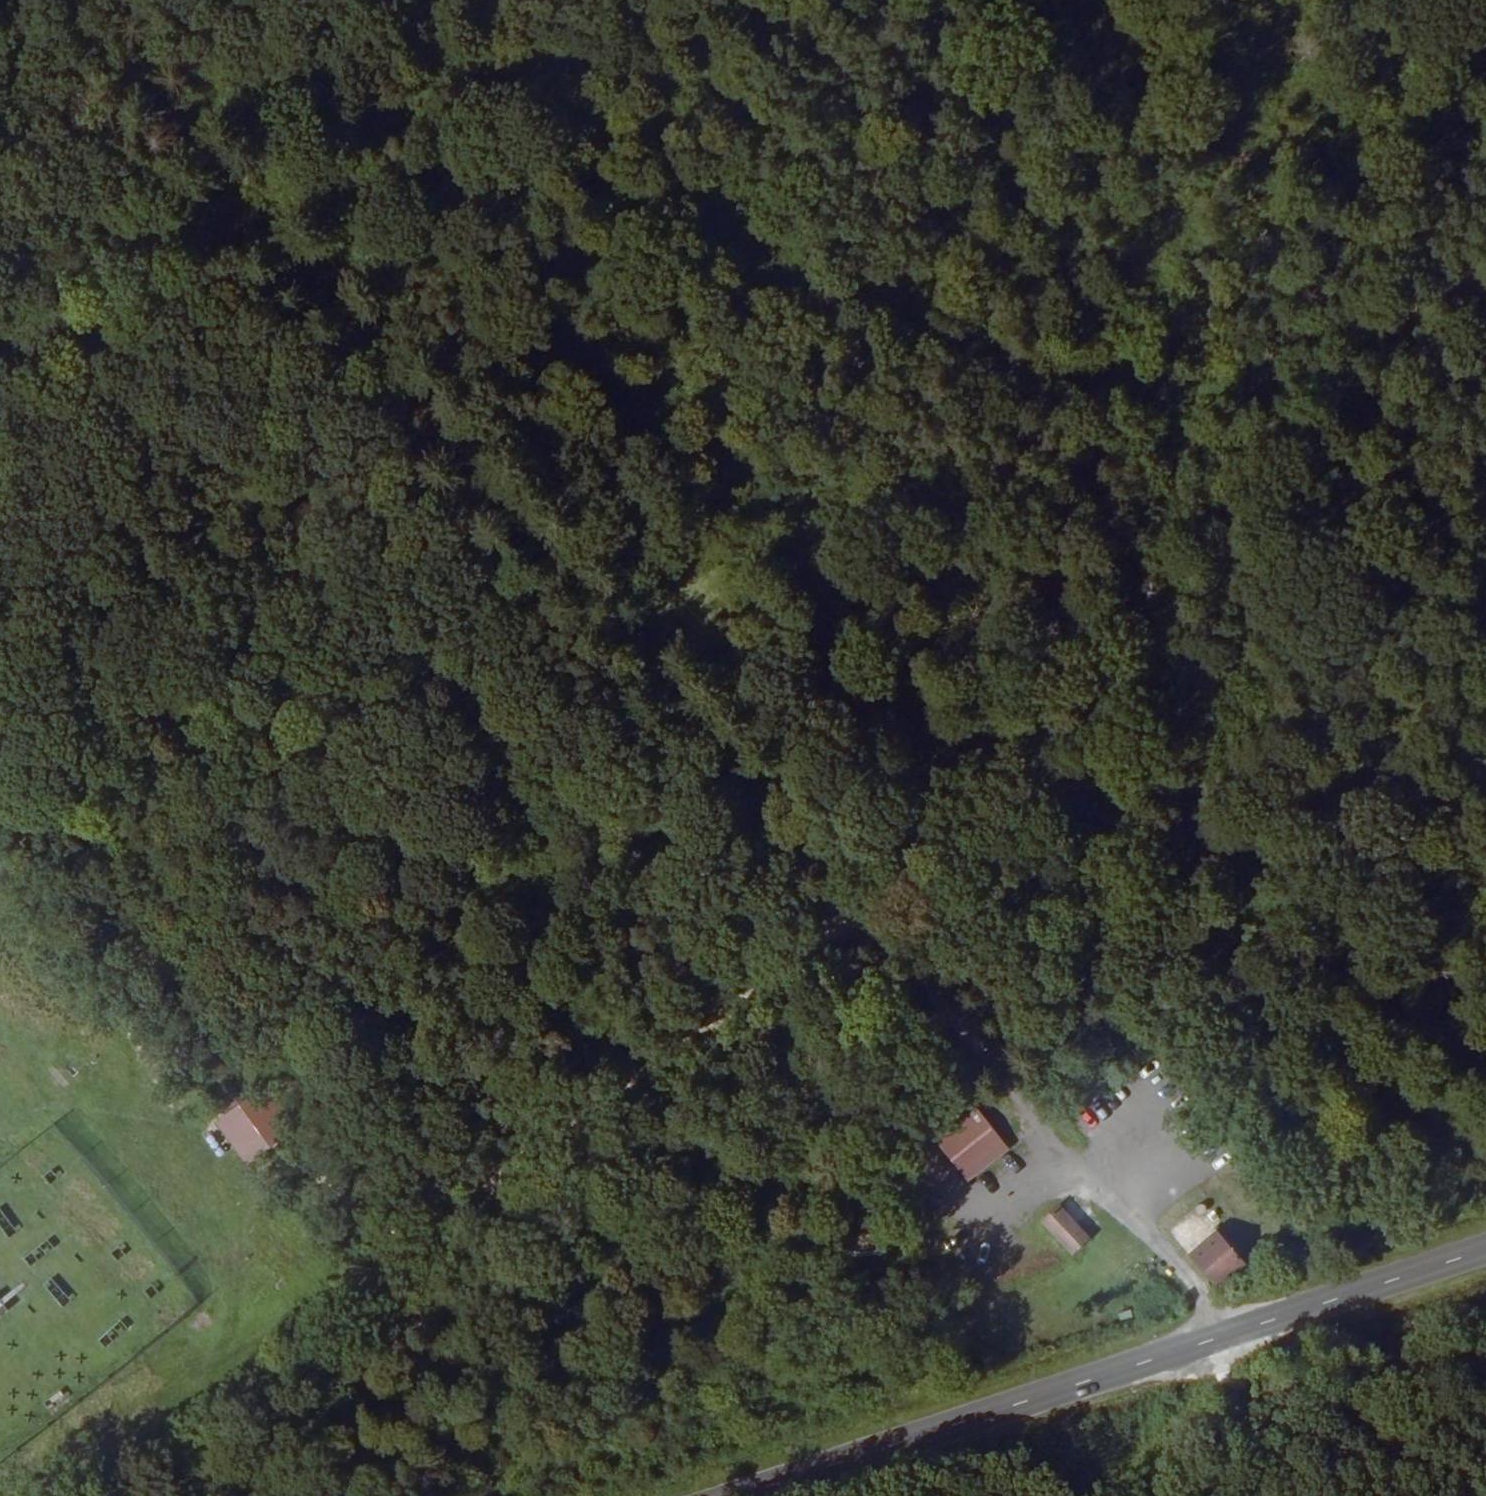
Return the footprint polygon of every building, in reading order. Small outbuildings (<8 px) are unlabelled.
[(248,1165),(284,1136),(251,1095),(214,1124),(248,1165)] [(966,1183),(1010,1150),(978,1107),(934,1140),(966,1183)] [(1255,1233),(1233,1211),(1223,1219),(1203,1194),(1179,1211),(1240,1279),(1276,1247),(1260,1229),(1255,1233)] [(1072,1256),(1092,1238),(1060,1202),(1040,1220),(1072,1256)] [(17,1228),(0,1207),(0,1226),(8,1236),(17,1228)] [(61,1306),(72,1298),(55,1274),(44,1282),(61,1306)]
